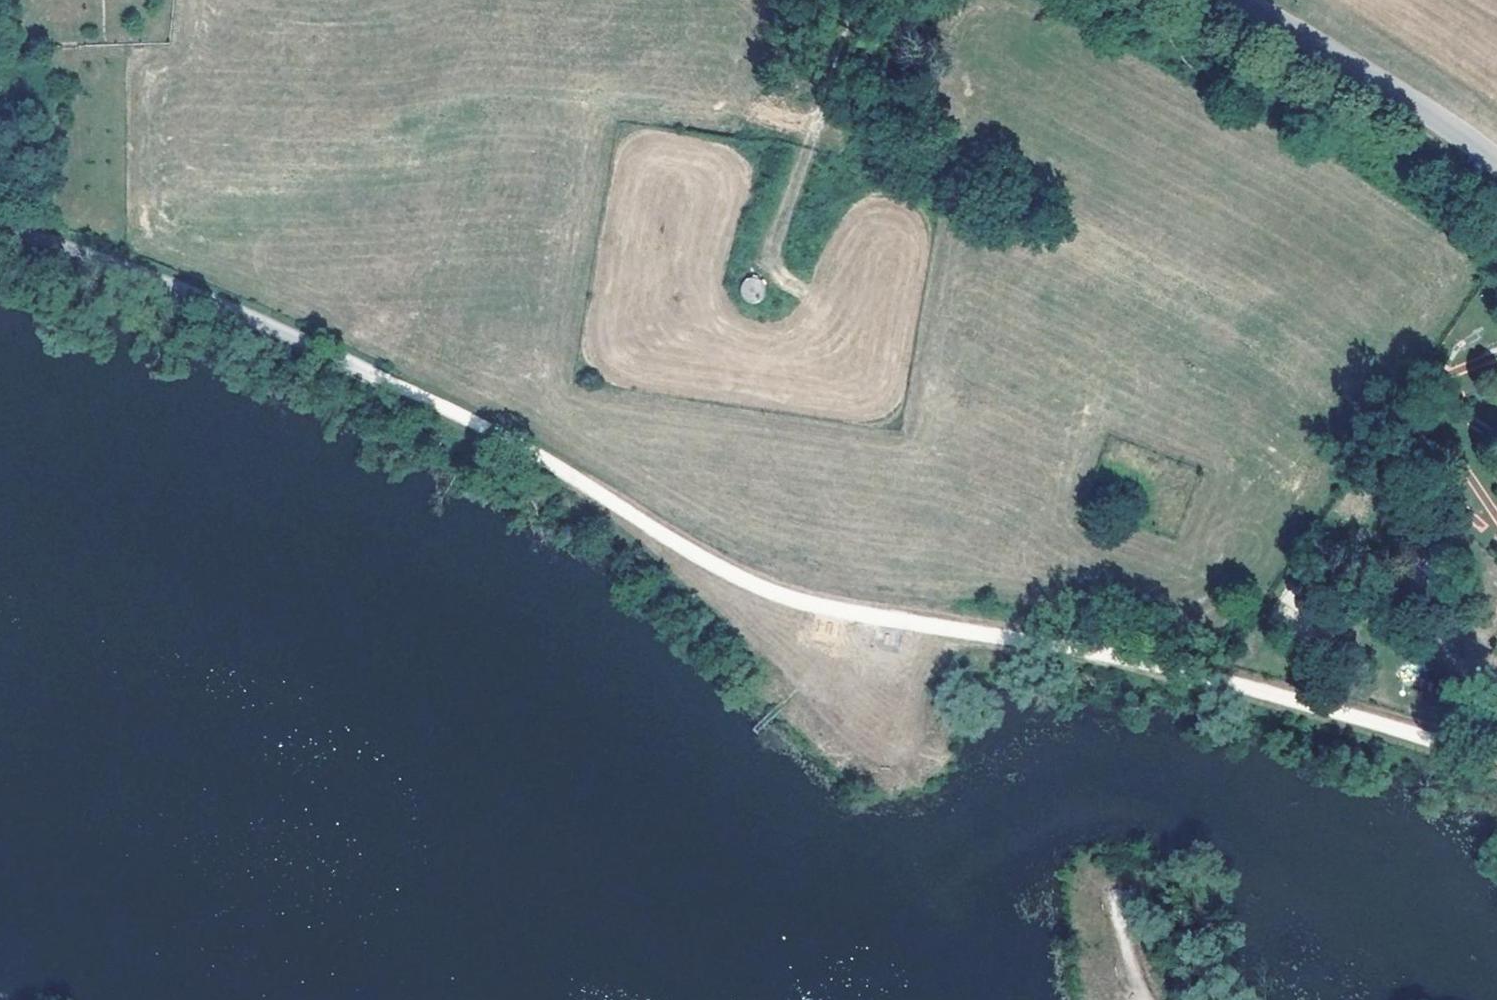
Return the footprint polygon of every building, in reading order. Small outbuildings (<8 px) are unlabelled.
[(764,300),(761,277),(740,279),(743,302),(764,300)]
